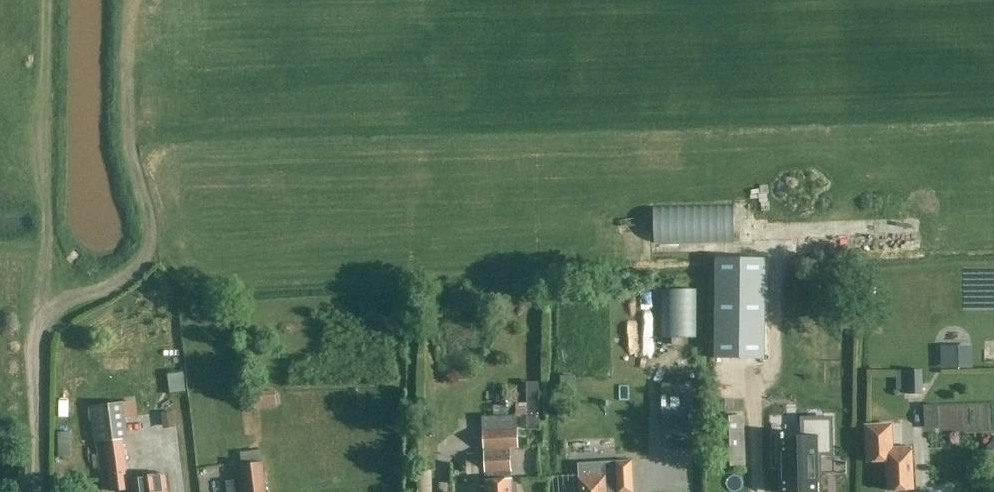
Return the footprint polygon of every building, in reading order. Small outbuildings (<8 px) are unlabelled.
[(964,367),(963,345),(934,346),(935,368),(964,367)] [(67,365),(66,385),(75,386),(77,366),(67,365)] [(922,394),(921,369),(894,370),(894,390),(906,390),(906,394),(922,394)] [(168,375),(171,394),(186,391),(183,373),(168,375)] [(560,376),(560,392),(573,392),(573,375),(560,376)] [(274,389),(252,392),(254,408),(276,405),(274,389)] [(88,406),(98,471),(107,470),(108,475),(127,473),(121,439),(128,438),(125,418),(136,416),(134,399),(88,406)] [(518,448),(517,431),(517,429),(516,415),(482,416),(483,430),(482,430),(482,449),(518,448)] [(744,464),(742,416),(714,417),(716,465),(744,464)] [(663,435),(690,435),(690,417),(663,417),(663,435)] [(836,424),(776,425),(778,491),(820,488),(819,456),(832,455),(836,424)] [(886,461),(887,490),(913,489),(911,449),(887,449),(886,426),(866,426),(867,461),(886,461)] [(241,465),(240,465),(244,491),(265,491),(261,462),(259,448),(239,451),(241,465)] [(511,481),(509,481),(507,451),(484,453),(486,482),(484,482),(485,491),(511,491),(511,481)] [(578,491),(617,491),(632,491),(630,460),(577,463),(578,479),(577,479),(578,491)] [(165,474),(130,478),(131,491),(167,491),(165,474)]
